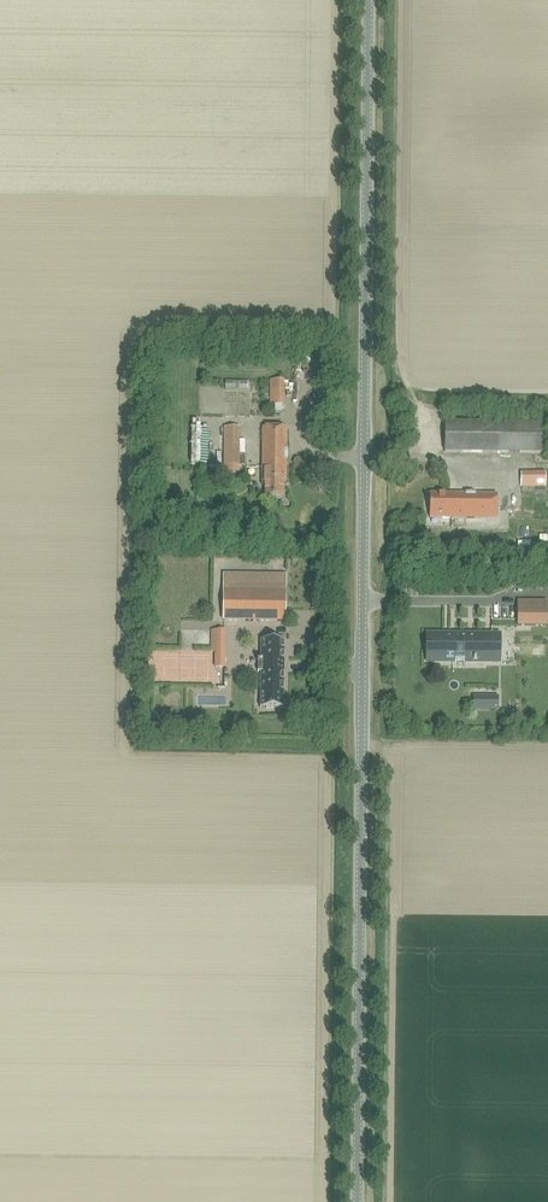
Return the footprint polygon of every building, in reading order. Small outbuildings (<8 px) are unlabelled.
[(284,405),(284,380),(270,380),(270,405),(284,405)] [(234,404),(244,405),(244,395),(246,395),(246,389),(225,389),(224,393),(234,393),(234,404)] [(445,423),(445,452),(542,453),(542,424),(445,423)] [(223,466),(239,466),(245,466),(245,457),(239,457),(239,428),(224,428),(223,466)] [(286,482),(287,428),(262,428),(262,486),(265,486),(265,499),(271,499),(282,499),(282,482),(286,482)] [(521,473),(521,487),(545,487),(545,473),(521,473)] [(496,519),(497,495),(429,494),(429,518),(496,519)] [(285,622),(285,591),(285,575),(223,574),(223,621),(285,622)] [(547,602),(517,602),(517,626),(546,627),(547,602)] [(307,611),(295,612),(295,625),(307,625),(307,611)] [(191,650),(191,641),(199,641),(199,629),(192,629),(192,623),(179,623),(179,650),(191,650)] [(498,637),(428,637),(427,661),(455,661),(455,662),(464,662),(464,661),(473,661),(473,662),(476,662),(476,661),(498,661),(498,637)] [(284,641),(260,641),(260,661),(257,661),(257,663),(257,673),(260,673),(259,708),(283,708),(284,641)] [(225,651),(216,651),(216,668),(225,668),(225,651)] [(498,711),(498,697),(473,696),(473,711),(498,711)]
